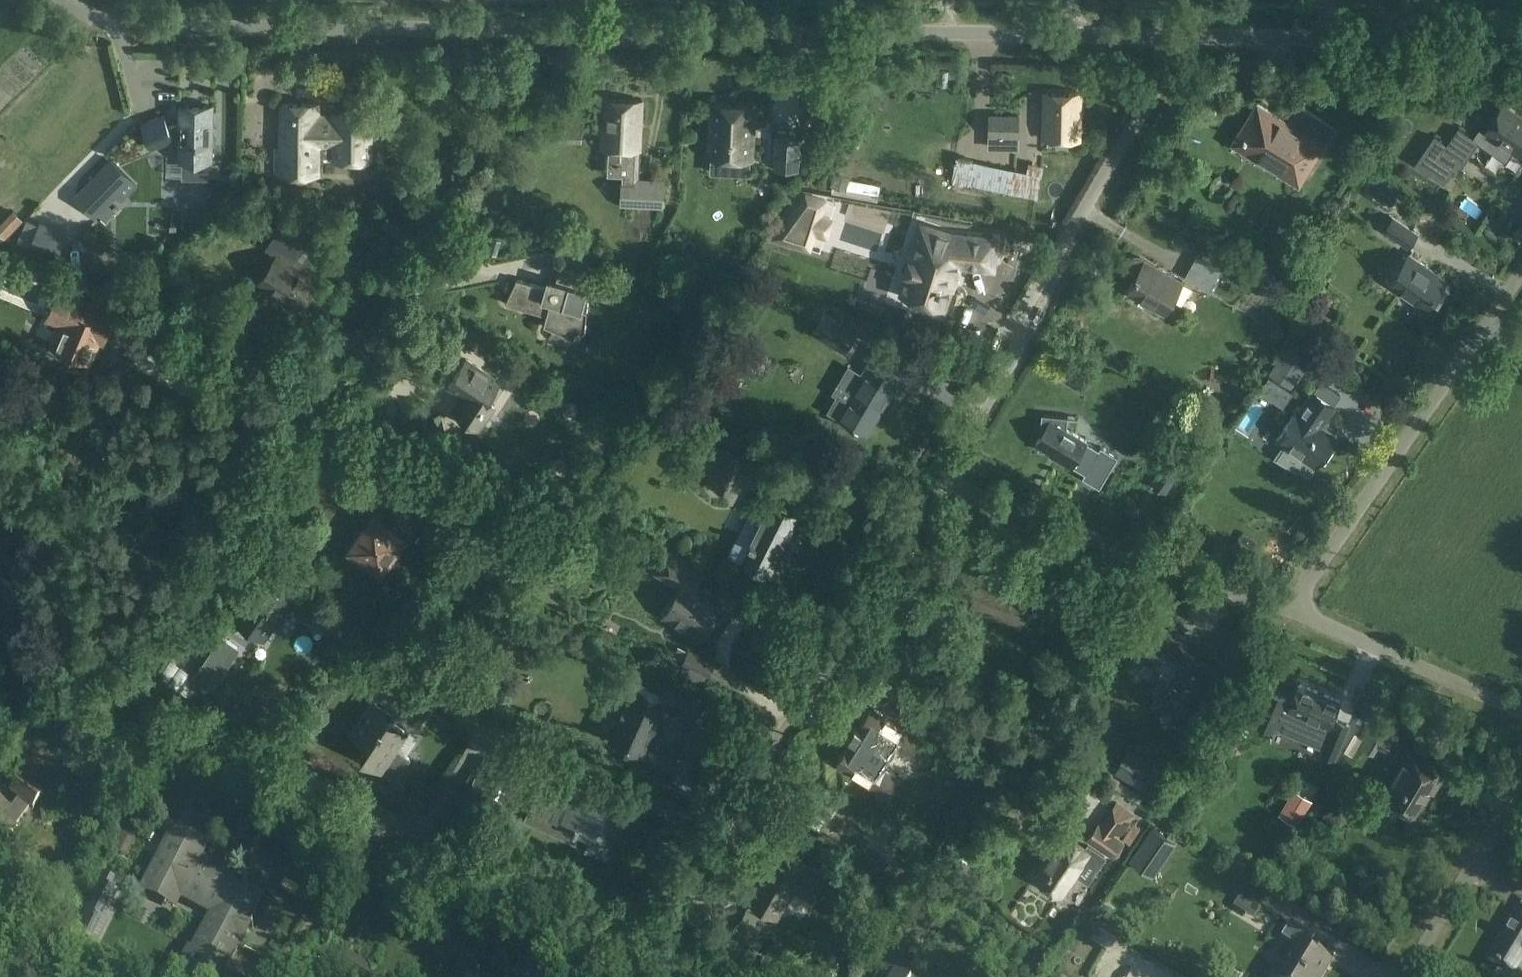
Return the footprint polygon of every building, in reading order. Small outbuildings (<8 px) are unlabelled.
[(772,99),(789,95),(786,81),(768,86),(772,99)] [(1079,139),(1080,93),(1044,92),(1043,139),(1079,139)] [(609,174),(623,175),(623,180),(622,180),(620,205),(664,207),(665,179),(639,177),(643,101),(604,99),(602,148),(610,148),(609,174)] [(751,154),(752,102),(710,102),(709,154),(751,154)] [(1300,184),(1335,127),(1301,106),(1285,131),(1276,125),(1280,117),(1258,103),(1234,143),(1300,184)] [(282,104),(282,149),(274,149),(274,173),(280,173),(280,175),(321,176),(321,157),(335,157),(335,159),(372,159),(373,114),(335,114),(335,116),(319,116),(319,105),(282,104)] [(1505,104),(1485,132),(1521,157),(1521,116),(1505,104)] [(174,139),(179,137),(179,159),(183,159),(182,179),(208,179),(209,160),(213,160),(214,107),(180,106),(179,122),(169,126),(164,114),(141,123),(151,149),(175,140),(174,139)] [(990,124),(989,137),(1016,138),(1017,114),(999,114),(998,125),(990,124)] [(1458,173),(1479,142),(1458,128),(1447,144),(1434,136),(1415,164),(1444,184),(1453,170),(1458,173)] [(775,130),(774,170),(798,170),(800,170),(800,166),(802,130),(775,130)] [(956,157),(951,181),(965,184),(970,160),(956,157)] [(136,183),(111,159),(75,196),(94,215),(115,195),(120,189),(126,194),(136,183)] [(1018,184),(1017,203),(1042,204),(1043,185),(1018,184)] [(805,238),(817,195),(797,190),(772,229),(805,238)] [(1398,213),(1409,220),(1416,210),(1404,203),(1398,213)] [(1383,231),(1409,249),(1419,234),(1394,216),(1383,231)] [(961,269),(995,271),(999,236),(953,233),(918,220),(897,294),(922,301),(922,305),(924,308),(925,310),(927,312),(931,313),(933,313),(937,312),(939,310),(941,306),(945,308),(951,290),(954,291),(961,269)] [(30,246),(28,249),(55,261),(67,233),(41,221),(39,224),(30,246)] [(267,247),(280,257),(261,285),(296,309),(315,280),(301,271),(314,252),(279,229),(267,247)] [(1185,276),(1209,291),(1222,270),(1197,255),(1185,276)] [(1426,308),(1446,279),(1410,255),(1390,284),(1426,308)] [(1165,312),(1183,281),(1159,267),(1159,268),(1141,257),(1135,257),(1132,259),(1128,265),(1128,269),(1130,274),(1136,277),(1128,290),(1165,312)] [(557,277),(550,275),(547,287),(517,279),(506,303),(547,315),(545,324),(573,338),(586,330),(589,299),(584,298),(588,285),(584,283),(587,273),(560,266),(557,277)] [(108,328),(115,314),(61,291),(49,319),(63,325),(54,346),(90,361),(105,327),(108,328)] [(846,352),(860,331),(825,311),(813,334),(846,352)] [(1276,358),(1265,374),(1268,376),(1290,390),(1315,355),(1306,350),(1290,338),(1276,358)] [(838,396),(830,409),(838,414),(841,415),(856,424),(854,426),(859,429),(860,427),(869,432),(900,378),(901,376),(891,370),(897,359),(895,358),(882,350),(873,344),(870,350),(866,356),(870,359),(862,373),(847,399),(839,395),(838,396)] [(467,359),(448,387),(463,397),(454,412),(480,429),(495,407),(487,402),(501,381),(467,359)] [(1284,449),(1278,458),(1293,467),(1300,456),(1316,467),(1316,466),(1337,436),(1322,426),(1336,405),(1335,405),(1314,390),(1300,411),(1298,410),(1278,439),(1287,445),(1284,449)] [(431,426),(429,415),(427,403),(415,405),(419,428),(431,426)] [(441,412),(429,415),(431,426),(433,438),(445,436),(441,412)] [(1099,488),(1117,457),(1100,447),(1098,450),(1085,443),(1086,441),(1067,429),(1068,417),(1042,414),(1040,440),(1038,443),(1059,456),(1058,458),(1071,466),(1072,465),(1084,473),(1082,478),(1099,488)] [(247,444),(256,431),(246,423),(237,436),(247,444)] [(698,477),(729,494),(747,461),(716,444),(698,477)] [(1182,468),(1168,459),(1152,483),(1166,492),(1182,468)] [(408,491),(386,523),(374,515),(351,549),(383,571),(406,537),(400,532),(405,524),(412,528),(428,505),(408,491)] [(731,556),(770,575),(800,514),(761,495),(731,556)] [(654,572),(681,588),(666,614),(699,634),(716,605),(693,592),(704,573),(667,551),(654,572)] [(12,613),(27,588),(0,573),(0,606),(12,613)] [(235,617),(226,630),(245,643),(254,630),(265,637),(274,624),(278,626),(289,609),(301,617),(308,606),(297,598),(263,576),(235,617)] [(1025,590),(1021,588),(986,576),(975,607),(1020,624),(1029,597),(1046,603),(1052,586),(1029,578),(1025,590)] [(1079,616),(1069,611),(1061,626),(1071,631),(1079,616)] [(1152,624),(1140,655),(1164,664),(1175,668),(1166,688),(1161,697),(1154,711),(1176,723),(1189,699),(1193,691),(1195,692),(1203,669),(1206,661),(1192,656),(1198,640),(1152,624)] [(206,658),(193,677),(213,691),(226,671),(241,649),(222,636),(206,658)] [(1267,664),(1271,659),(1264,654),(1260,659),(1267,664)] [(871,693),(900,711),(910,695),(880,677),(871,693)] [(611,732),(610,735),(636,748),(630,759),(645,766),(646,764),(667,774),(675,756),(654,746),(653,748),(645,744),(664,704),(672,707),(671,709),(692,720),(702,699),(667,683),(661,694),(635,682),(632,687),(627,688),(623,696),(626,700),(626,701),(618,717),(617,721),(614,721),(611,728),(611,732)] [(1351,724),(1333,716),(1340,700),(1301,684),(1294,700),(1270,690),(1256,724),(1274,731),(1275,727),(1324,748),(1322,754),(1336,759),(1351,724)] [(373,701),(352,734),(370,745),(363,757),(397,779),(407,763),(410,759),(394,749),(405,731),(387,720),(391,713),(373,701)] [(873,706),(837,764),(885,793),(897,774),(869,757),(880,738),(910,756),(922,736),(873,706)] [(1439,781),(1447,769),(1411,748),(1383,795),(1413,813),(1433,780),(1439,781)] [(1147,793),(1161,772),(1128,750),(1114,771),(1147,793)] [(544,753),(535,772),(557,783),(543,815),(550,818),(587,835),(581,846),(603,856),(623,813),(580,793),(589,774),(544,753)] [(508,771),(484,759),(461,806),(485,818),(508,771)] [(3,849),(18,828),(15,826),(29,807),(32,810),(44,794),(21,778),(10,793),(18,799),(11,809),(0,801),(0,847),(3,849)] [(818,829),(836,800),(816,788),(798,817),(818,829)] [(1312,800),(1293,789),(1278,815),(1297,825),(1312,800)] [(1125,842),(1120,838),(1135,815),(1115,801),(1100,825),(1097,822),(1085,839),(1113,858),(1125,842)] [(1129,860),(1153,877),(1177,843),(1153,826),(1129,860)] [(218,836),(217,838),(227,843),(233,831),(222,827),(222,828),(218,836)] [(251,917),(261,897),(196,864),(206,845),(176,829),(147,883),(178,899),(180,894),(230,920),(219,942),(204,934),(195,952),(191,951),(178,976),(212,976),(218,965),(223,967),(237,939),(242,941),(253,918),(251,917)] [(1089,877),(1103,854),(1087,844),(1084,847),(1063,834),(1036,877),(1061,893),(1077,869),(1089,877)] [(748,900),(777,916),(795,886),(812,896),(824,875),(807,865),(808,863),(779,847),(748,900)] [(70,933),(96,947),(108,922),(104,920),(119,891),(111,888),(116,878),(101,871),(70,933)] [(1290,895),(1301,901),(1309,886),(1298,880),(1290,895)] [(15,915),(0,904),(0,934),(15,915)] [(1516,974),(1521,976),(1521,975),(1521,908),(1520,907),(1490,959),(1500,965),(1493,976),(1514,976),(1516,974)] [(758,949),(773,924),(748,909),(733,934),(758,949)] [(1331,961),(1318,953),(1317,956),(1307,950),(1315,935),(1290,921),(1281,937),(1293,944),(1282,964),(1289,968),(1284,976),(1322,976),(1331,961)] [(1114,963),(1121,951),(1103,940),(1096,952),(1114,963)] [(1105,959),(1082,945),(1063,976),(1094,976),(1105,959)] [(467,958),(458,976),(505,976),(467,958)] [(884,966),(877,976),(902,976),(884,966)]
